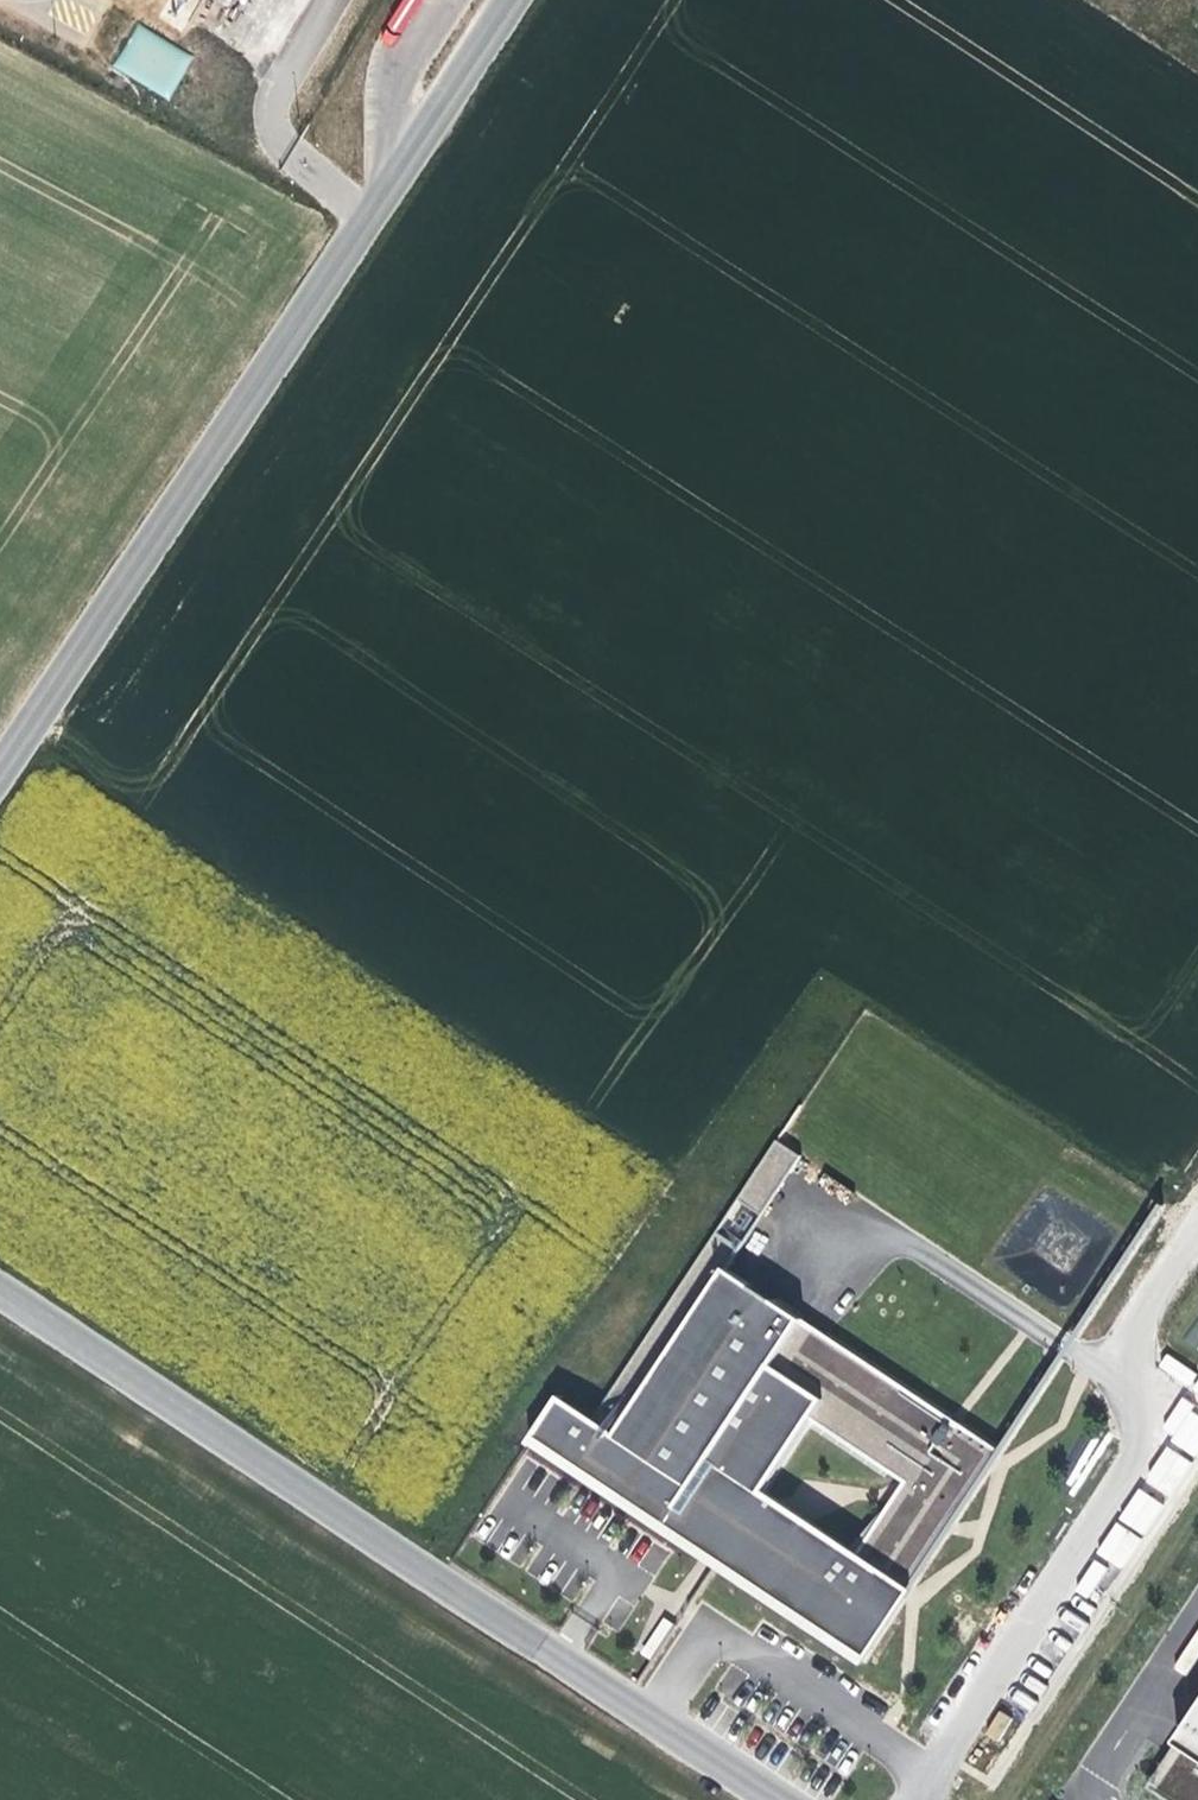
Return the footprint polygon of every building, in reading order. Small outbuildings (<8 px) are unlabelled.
[(137,24),(112,68),(168,100),(194,56),(137,24)] [(732,1274),(804,1161),(780,1143),(705,1256),(672,1233),(530,1446),(534,1448),(538,1444),(865,1663),(1002,1453),(732,1274)] [(1157,1366),(1186,1387),(1196,1374),(1167,1353),(1157,1366)] [(1190,1392),(1197,1396),(1197,1377),(1190,1392)] [(1197,1452),(1197,1412),(1179,1400),(1158,1431),(1196,1455),(1197,1452)] [(1143,1479),(1170,1496),(1192,1461),(1165,1444),(1143,1479)] [(1127,1569),(1158,1499),(1134,1488),(1118,1525),(1112,1522),(1097,1556),(1127,1569)] [(854,1554),(766,1495),(754,1514),(839,1571),(854,1554)] [(1076,1591),(1098,1601),(1113,1570),(1091,1559),(1076,1591)] [(995,1710),(985,1736),(1001,1743),(1012,1717),(995,1710)] [(1149,1792),(1162,1799),(1197,1799),(1197,1718),(1149,1792)]
